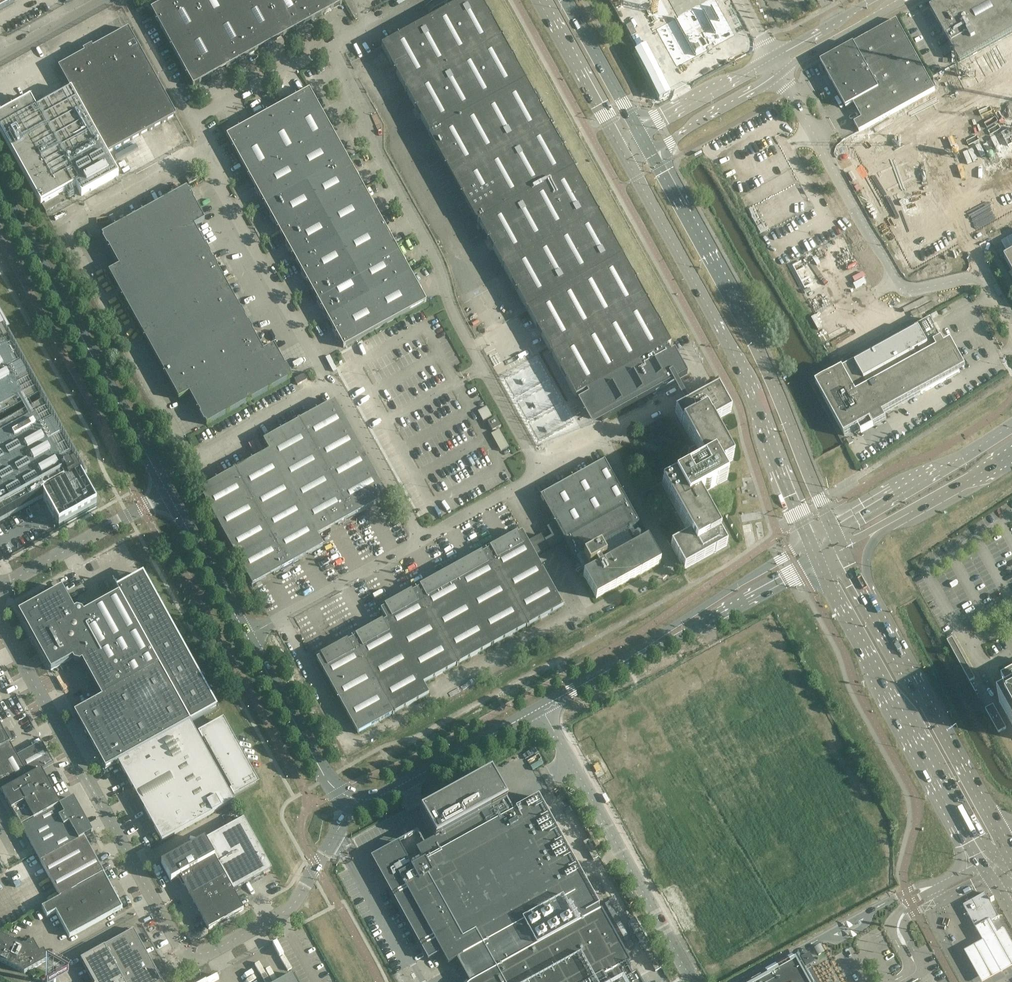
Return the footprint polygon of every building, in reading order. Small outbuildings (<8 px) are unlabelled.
[(16,0),(0,0),(0,9),(16,0)] [(342,4),(340,0),(168,0),(151,10),(193,86),(342,4)] [(598,212),(597,212),(574,170),(575,170),(574,168),(573,169),(550,127),(551,126),(550,124),(549,125),(526,83),(527,83),(526,81),(525,81),(502,39),(503,39),(501,37),(480,0),(466,0),(464,1),(429,21),(381,47),(382,47),(391,65),(396,74),(405,90),(404,90),(406,93),(406,92),(415,109),(420,117),(429,134),(430,136),(431,136),(478,221),(477,221),(478,224),(479,223),(488,239),(493,249),(502,265),(501,265),(502,268),(503,267),(512,283),(517,292),(526,309),(525,309),(527,311),(536,327),(541,336),(550,352),(550,353),(551,355),(552,355),(560,371),(565,380),(575,398),(582,394),(589,406),(582,409),(585,415),(583,416),(579,418),(579,419),(580,422),(584,429),(586,429),(591,426),(594,432),(595,432),(597,432),(599,430),(664,394),(664,393),(660,384),(663,382),(663,381),(663,380),(662,378),(661,378),(657,380),(652,371),(651,371),(632,381),(631,378),(630,377),(626,370),(670,345),(671,345),(670,344),(647,302),(648,301),(647,299),(646,300),(623,258),(622,256),(599,214),(598,212)] [(680,65),(738,32),(720,0),(644,0),(680,65)] [(1010,0),(944,0),(931,7),(930,7),(930,8),(959,61),(960,61),(1011,32),(1011,4),(1010,0)] [(935,90),(897,20),(821,62),(846,108),(853,104),(862,119),(854,123),(859,132),(935,90)] [(176,116),(139,48),(129,29),(128,29),(93,48),(92,46),(83,51),(84,53),(59,67),(58,67),(58,68),(71,90),(107,154),(176,116)] [(843,141),(913,268),(967,238),(965,235),(1011,209),(1011,37),(934,80),(939,88),(935,90),(859,132),(843,141)] [(71,90),(36,110),(30,99),(0,116),(0,129),(41,204),(57,195),(61,193),(76,185),(82,195),(118,175),(117,174),(107,154),(71,90)] [(426,302),(380,218),(309,90),(226,136),(344,348),(426,302)] [(198,179),(195,173),(186,178),(189,184),(198,179)] [(205,221),(193,199),(194,199),(189,191),(188,191),(187,188),(144,211),(162,243),(194,225),(194,226),(205,221)] [(62,204),(66,201),(61,193),(57,195),(58,197),(42,206),(46,213),(62,204)] [(162,243),(144,211),(102,235),(103,238),(102,238),(107,247),(108,246),(119,266),(162,243)] [(999,221),(1000,224),(1011,219),(1011,211),(1000,217),(1001,220),(999,221)] [(127,304),(211,257),(210,255),(211,254),(206,246),(205,246),(194,226),(194,225),(162,243),(119,266),(109,272),(127,304)] [(144,336),(229,289),(217,268),(218,268),(213,259),(213,260),(211,257),(127,304),(144,336)] [(161,367),(246,321),(245,318),(245,317),(241,309),(240,309),(229,289),(144,336),(161,367)] [(883,414),(952,376),(966,369),(958,354),(952,358),(931,320),(824,379),(816,384),(845,436),(871,421),(874,428),(887,421),(883,414)] [(179,399),(189,393),(232,370),(264,352),(263,351),(252,331),(253,330),(248,322),(247,323),(246,321),(161,367),(179,399)] [(0,333),(0,426),(22,413),(28,410),(40,404),(2,335),(0,333)] [(291,374),(286,366),(285,367),(274,346),(263,351),(264,352),(232,370),(249,401),(292,378),(290,375),(291,374)] [(249,401),(232,370),(189,393),(200,414),(204,422),(205,422),(207,425),(249,401)] [(307,380),(304,375),(304,374),(294,379),(298,385),(307,380)] [(728,479),(722,469),(724,468),(723,466),(733,460),(712,422),(731,412),(718,388),(675,411),(694,445),(695,447),(689,450),(688,453),(684,452),(683,456),(682,460),(686,461),(685,464),(688,470),(662,484),(690,535),(671,545),(684,569),(727,546),(699,495),(716,485),(716,486),(728,479)] [(382,487),(335,402),(334,402),(300,421),(299,420),(298,420),(352,517),(365,510),(365,509),(387,497),(382,487)] [(0,433),(0,522),(43,498),(43,499),(45,503),(47,506),(59,528),(97,507),(90,495),(81,478),(80,478),(81,477),(43,409),(31,416),(28,410),(22,413),(25,419),(0,433)] [(501,426),(496,417),(487,422),(492,431),(501,426)] [(352,517),(298,420),(297,421),(298,422),(264,441),(269,451),(317,536),(338,524),(338,525),(352,517)] [(499,443),(501,441),(504,444),(508,441),(498,429),(492,434),(499,443)] [(317,536),(269,451),(236,470),(235,469),(234,469),(288,566),(301,559),(301,558),(323,546),(317,536)] [(499,459),(502,466),(507,464),(504,456),(499,459)] [(593,549),(639,524),(604,462),(540,497),(555,524),(547,528),(551,537),(542,542),(530,548),(535,557),(547,550),(564,542),(574,560),(575,559),(578,565),(574,567),(576,572),(575,572),(576,574),(582,571),(584,575),(583,575),(588,584),(596,599),(660,563),(647,540),(602,565),(600,561),(606,558),(601,549),(599,548),(594,551),(593,549)] [(288,566),(234,469),(233,470),(233,471),(200,490),(199,491),(246,576),(252,586),(274,574),(288,566)] [(530,548),(522,532),(517,535),(517,533),(490,548),(490,550),(486,552),(528,627),(529,627),(529,626),(563,607),(535,557),(530,548)] [(528,627),(486,552),(482,554),(482,553),(451,570),(451,571),(493,647),(494,646),(493,645),(526,627),(527,628),(528,627)] [(493,647),(451,571),(451,570),(419,587),(420,588),(416,591),(458,666),(459,665),(458,664),(471,658),(491,646),(492,647),(493,647)] [(190,722),(216,708),(143,575),(116,589),(119,594),(84,613),(82,611),(77,609),(74,610),(62,588),(19,612),(51,671),(72,658),(74,661),(79,663),(82,661),(102,698),(74,713),(105,769),(118,762),(190,722)] [(458,666),(416,591),(412,593),(412,591),(384,606),(385,608),(381,610),(387,621),(423,684),(456,666),(457,667),(458,666)] [(423,684),(387,621),(383,623),(382,621),(355,636),(356,638),(352,640),(393,714),(429,695),(423,684)] [(975,679),(953,638),(948,641),(947,641),(970,682),(975,679)] [(393,714),(352,640),(348,642),(347,641),(320,656),(321,657),(317,659),(358,734),(393,714)] [(1001,676),(1011,695),(1011,670),(1001,676)] [(1011,695),(999,702),(1011,725),(1011,695)] [(993,705),(985,709),(999,733),(1006,729),(993,705)] [(256,782),(222,721),(201,733),(204,738),(200,740),(197,735),(190,722),(118,762),(133,789),(167,771),(177,788),(143,806),(162,841),(234,801),(229,791),(232,789),(235,794),(256,782)] [(6,736),(0,725),(0,789),(2,792),(41,770),(54,763),(42,742),(17,756),(6,736)] [(60,805),(56,797),(57,797),(56,796),(51,789),(52,788),(51,787),(51,788),(49,786),(52,784),(50,781),(47,782),(46,780),(47,780),(41,770),(2,792),(21,827),(61,805),(61,804),(60,805)] [(473,981),(600,912),(597,907),(598,906),(538,798),(512,812),(511,810),(512,810),(491,772),(421,811),(436,838),(424,844),(417,831),(370,857),(427,960),(441,952),(448,965),(460,958),(473,981)] [(104,873),(85,838),(93,833),(74,798),(61,805),(21,827),(43,867),(60,897),(104,873)] [(272,870),(244,819),(205,840),(215,857),(233,891),(272,870)] [(233,891),(215,857),(205,840),(161,864),(171,882),(180,877),(209,929),(244,910),(233,891)] [(123,908),(118,899),(104,873),(60,897),(42,907),(47,917),(55,912),(69,938),(123,908)] [(998,917),(986,894),(964,905),(976,929),(977,930),(978,929),(993,921),(1000,918),(999,917),(998,917)] [(624,899),(616,903),(644,954),(652,950),(624,899)] [(601,911),(600,912),(473,981),(640,981),(636,974),(635,974),(631,976),(626,965),(629,963),(630,963),(630,962),(601,911)] [(984,940),(963,952),(979,981),(1011,964),(1011,937),(1007,928),(999,933),(993,921),(978,929),(984,940)] [(143,947),(134,930),(81,959),(94,981),(162,981),(143,947)] [(44,950),(40,952),(34,942),(33,941),(32,941),(28,944),(26,940),(21,940),(19,944),(0,935),(0,961),(24,973),(48,960),(49,959),(44,950)] [(811,968),(808,970),(799,955),(793,958),(791,955),(762,971),(762,972),(745,981),(819,981),(811,968)] [(832,981),(836,981),(838,980),(834,974),(829,977),(832,981)]
